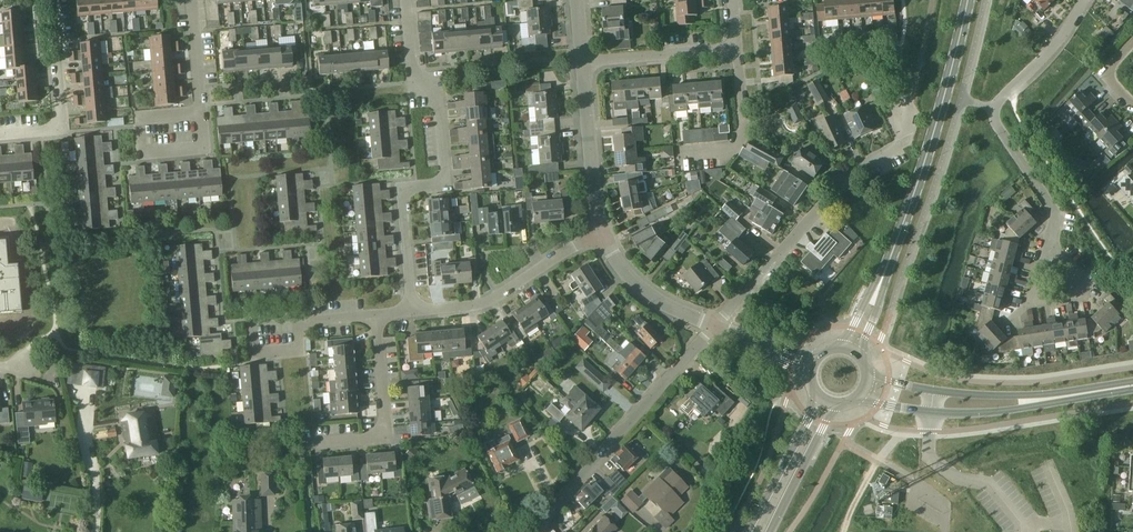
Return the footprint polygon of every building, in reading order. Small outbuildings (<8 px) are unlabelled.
[(77,18),(89,17),(87,0),(76,0),(77,18)] [(89,17),(100,16),(99,0),(87,0),(89,17)] [(100,16),(112,14),(110,0),(99,0),(100,16)] [(112,14),(123,13),(122,0),(110,0),(112,14)] [(123,13),(134,12),(133,0),(122,0),(123,13)] [(134,12),(146,11),(145,0),(133,0),(134,12)] [(146,11),(157,10),(156,0),(145,0),(146,11)] [(603,9),(604,21),(624,20),(623,8),(627,8),(626,0),(615,0),(611,0),(612,9),(603,9)] [(829,1),(831,21),(844,20),(842,0),(841,0),(829,1)] [(844,20),(856,19),(855,0),(842,0),(844,20)] [(869,17),(868,0),(855,0),(856,19),(869,17)] [(880,0),(868,0),(869,17),(882,16),(880,0)] [(882,16),(895,15),(894,0),(880,0),(882,16)] [(1032,3),(1035,1),(1044,11),(1055,0),(1030,0),(1032,3)] [(1129,10),(1132,4),(1132,0),(1116,0),(1129,10)] [(518,10),(525,9),(527,23),(550,21),(550,16),(546,16),(546,9),(532,10),(531,1),(517,2),(518,10)] [(816,6),(818,22),(831,21),(829,1),(824,1),(825,5),(816,6)] [(206,28),(219,27),(217,5),(217,2),(204,3),(206,28)] [(708,8),(708,4),(677,6),(678,26),(694,25),(693,17),(698,16),(697,9),(708,8)] [(788,7),(768,9),(769,21),(789,19),(788,7)] [(21,12),(1,14),(2,25),(22,24),(21,12)] [(430,13),(416,14),(417,22),(430,21),(430,13)] [(769,21),(770,32),(790,30),(789,19),(769,21)] [(604,21),(605,33),(614,33),(615,41),(617,41),(618,44),(629,43),(629,40),(630,40),(629,31),(625,31),(624,20),(604,21)] [(551,27),(550,21),(527,23),(528,38),(520,39),(521,46),(535,45),(534,36),(548,34),(547,27),(551,27)] [(23,35),(22,24),(2,25),(3,37),(23,35)] [(502,48),(500,28),(488,29),(490,49),(502,48)] [(488,29),(477,30),(479,50),(490,49),(488,29)] [(477,30),(466,31),(467,51),(479,50),(477,30)] [(790,30),(770,32),(771,43),(791,42),(790,30)] [(466,31),(454,32),(456,52),(467,51),(466,31)] [(454,32),(443,33),(445,53),(456,52),(454,32)] [(443,33),(431,34),(432,40),(432,46),(433,52),(433,54),(445,53),(443,33)] [(24,46),(23,35),(3,37),(4,48),(24,46)] [(169,37),(149,39),(150,51),(182,48),(181,43),(169,44),(169,37)] [(791,42),(771,43),(772,55),(792,53),(791,42)] [(79,45),(81,56),(100,55),(99,43),(79,45)] [(25,57),(24,46),(4,48),(5,59),(25,57)] [(150,51),(151,62),(171,60),(170,53),(182,52),(182,48),(150,51)] [(291,48),(278,49),(280,69),(292,68),(291,48)] [(278,49),(267,50),(269,70),(280,69),(278,49)] [(269,70),(267,50),(256,51),(258,71),(269,70)] [(388,70),(386,50),(374,51),(376,71),(388,70)] [(258,71),(256,51),(245,52),(246,72),(258,71)] [(363,52),(365,72),(376,71),(374,51),(363,52)] [(233,53),(235,72),(235,73),(246,72),(245,52),(233,53)] [(352,53),(353,73),(365,72),(363,52),(352,53)] [(235,73),(235,72),(233,53),(221,54),(223,74),(235,73)] [(340,54),(342,74),(353,73),(352,53),(340,54)] [(792,53),(772,55),(773,66),(793,64),(792,53)] [(329,55),(331,75),(342,74),(340,54),(329,55)] [(81,56),(82,68),(101,66),(100,55),(81,56)] [(317,56),(319,76),(331,75),(329,55),(317,56)] [(25,57),(5,59),(6,72),(15,71),(15,70),(26,69),(26,68),(25,57)] [(151,62),(152,73),(184,70),(183,65),(171,66),(171,60),(151,62)] [(774,78),(794,76),(793,64),(773,66),(774,78)] [(101,66),(82,68),(83,79),(102,77),(101,66)] [(15,71),(16,81),(36,79),(35,68),(26,68),(26,69),(15,70),(15,71)] [(184,70),(152,73),(153,85),(173,83),(172,76),(184,75),(184,70)] [(83,79),(84,90),(103,89),(102,77),(83,79)] [(36,79),(16,81),(17,92),(37,91),(36,79)] [(660,79),(648,80),(650,100),(662,99),(662,104),(669,103),(668,97),(667,88),(661,88),(660,79)] [(636,81),(638,102),(650,100),(648,80),(636,81)] [(808,86),(819,106),(830,100),(819,80),(808,86)] [(624,83),(626,103),(638,102),(636,81),(624,83)] [(173,83),(153,85),(154,96),(186,93),(185,88),(173,89),(173,83)] [(612,84),(614,104),(626,103),(624,83),(612,84)] [(723,102),(721,83),(709,84),(711,103),(723,102)] [(700,109),(711,108),(711,103),(709,84),(697,85),(700,109)] [(531,94),(533,108),(558,105),(558,100),(554,100),(554,92),(540,94),(539,85),(524,87),(525,94),(532,93),(532,94),(531,94)] [(698,104),(699,109),(700,109),(697,85),(685,86),(687,106),(698,104)] [(669,107),(675,107),(687,106),(685,86),(673,87),(674,96),(668,97),(669,103),(669,107)] [(84,90),(85,102),(105,100),(103,89),(84,90)] [(38,102),(37,91),(17,92),(18,104),(38,102)] [(850,99),(846,91),(839,94),(844,104),(850,102),(849,100),(850,99)] [(155,108),(175,106),(174,99),(186,97),(186,93),(154,96),(155,108)] [(1079,93),(1066,105),(1075,115),(1072,117),(1079,124),(1091,113),(1087,109),(1096,101),(1091,94),(1085,99),(1079,93)] [(464,103),(446,105),(447,111),(482,108),(481,94),(463,96),(464,103)] [(106,111),(105,100),(85,102),(86,113),(106,111)] [(777,101),(766,107),(769,114),(781,109),(777,101)] [(300,102),(295,103),(298,139),(310,138),(308,111),(301,112),(300,102)] [(284,113),(287,140),(298,139),(295,103),(290,103),(291,112),(284,113)] [(276,104),(272,105),(275,141),(287,140),(284,113),(277,114),(276,104)] [(800,104),(789,107),(793,124),(804,122),(800,104)] [(268,105),(268,114),(262,115),(264,142),(275,141),(272,105),(268,105)] [(528,124),(528,131),(543,130),(542,121),(556,120),(556,112),(559,112),(558,105),(533,108),(534,122),(535,122),(535,123),(528,124)] [(879,127),(868,105),(858,109),(844,116),(855,139),(879,127)] [(254,106),(250,107),(253,143),(264,142),(262,115),(255,115),(254,106)] [(245,107),(246,116),(239,117),(241,144),(253,143),(250,107),(245,107)] [(465,116),(466,123),(483,121),(490,121),(489,107),(482,108),(447,111),(447,118),(465,116)] [(241,144),(239,117),(232,117),(231,108),(227,109),(230,145),(241,144)] [(216,119),(218,146),(230,145),(227,109),(223,109),(223,118),(216,119)] [(87,125),(107,123),(106,111),(86,113),(87,125)] [(368,114),(369,126),(405,123),(404,118),(395,119),(394,112),(368,114)] [(1096,118),(1091,113),(1079,124),(1086,132),(1089,129),(1098,139),(1116,122),(1111,117),(1106,122),(1099,115),(1096,118)] [(846,143),(833,116),(817,124),(830,151),(846,143)] [(628,126),(627,118),(613,120),(613,127),(628,126)] [(466,129),(448,131),(449,138),(484,135),(484,134),(483,121),(466,123),(466,129)] [(1116,122),(1098,139),(1107,149),(1104,152),(1111,159),(1123,148),(1118,143),(1122,140),(1116,133),(1121,128),(1116,122)] [(369,126),(370,137),(396,135),(396,128),(405,127),(405,123),(369,126)] [(623,137),(614,137),(616,152),(636,151),(635,143),(643,142),(642,127),(622,129),(623,137)] [(714,143),(713,129),(701,130),(702,144),(714,143)] [(719,129),(713,129),(714,143),(728,141),(727,134),(719,135),(719,129)] [(544,138),(543,130),(528,131),(529,138),(536,137),(538,152),(562,150),(561,144),(558,145),(558,137),(544,138)] [(702,144),(701,130),(690,131),(691,145),(702,144)] [(682,132),(683,145),(691,145),(690,131),(682,132)] [(450,145),(467,143),(468,149),(493,147),(492,134),(484,134),(484,135),(449,138),(450,145)] [(406,141),(397,142),(396,135),(370,137),(371,149),(406,145),(406,141)] [(74,140),(75,151),(111,148),(110,144),(101,144),(101,137),(74,140)] [(752,140),(748,148),(747,150),(748,151),(770,164),(777,168),(783,158),(752,140)] [(61,143),(61,152),(69,152),(68,143),(61,143)] [(372,160),(377,160),(398,158),(398,151),(407,150),(406,145),(371,149),(372,160)] [(23,146),(19,147),(22,182),(33,181),(31,155),(24,155),(23,146)] [(15,156),(8,157),(10,183),(22,182),(19,147),(14,147),(15,156)] [(468,156),(451,157),(451,165),(487,161),(495,160),(493,147),(468,149),(468,156)] [(0,148),(0,184),(10,183),(8,157),(1,157),(0,148)] [(75,151),(76,163),(103,160),(102,154),(111,153),(111,148),(75,151)] [(770,164),(748,151),(747,150),(743,148),(738,156),(751,164),(766,171),(770,164)] [(789,161),(814,178),(824,163),(803,149),(796,158),(793,156),(789,161)] [(532,175),(547,174),(546,164),(560,163),(559,156),(563,156),(562,150),(538,152),(539,167),(532,168),(532,175)] [(646,173),(645,159),(637,160),(636,151),(616,152),(617,168),(626,167),(627,174),(646,173)] [(1101,170),(1110,162),(1104,156),(1096,164),(1101,170)] [(377,160),(378,171),(409,169),(408,163),(399,164),(398,158),(377,160)] [(76,163),(77,174),(113,171),(112,166),(103,167),(103,160),(76,163)] [(222,196),(219,169),(212,170),(211,161),(207,162),(210,197),(222,196)] [(452,171),(470,169),(470,176),(488,175),(487,161),(451,165),(452,171)] [(196,171),(199,198),(210,197),(207,162),(203,162),(203,171),(196,171)] [(174,173),(176,200),(187,199),(184,163),(180,164),(181,173),(174,173)] [(184,163),(187,199),(199,198),(196,171),(190,172),(189,163),(184,163)] [(161,166),(165,201),(176,200),(174,173),(167,174),(166,165),(161,166)] [(158,175),(151,176),(153,202),(165,201),(161,166),(157,166),(158,175)] [(128,178),(130,204),(142,203),(139,167),(134,168),(135,177),(128,178)] [(143,167),(139,167),(142,203),(153,202),(151,176),(144,176),(143,167)] [(113,171),(77,174),(78,185),(105,183),(104,176),(113,175),(113,171)] [(791,176),(788,173),(784,171),(771,190),(794,207),(808,187),(791,176)] [(275,177),(276,189),(312,186),(312,181),(303,182),(302,175),(275,177)] [(454,191),(489,188),(488,175),(470,176),(471,183),(453,184),(454,191)] [(620,185),(622,199),(647,193),(648,192),(646,181),(644,180),(643,175),(637,176),(627,177),(628,184),(620,185)] [(1132,203),(1132,184),(1126,176),(1117,185),(1132,203)] [(105,183),(78,185),(79,197),(115,193),(114,189),(105,190),(105,183)] [(352,187),(353,199),(389,196),(388,191),(379,192),(378,185),(352,187)] [(1008,200),(1017,192),(1011,185),(1002,193),(1008,200)] [(312,186),(276,189),(277,200),(304,198),(303,191),(312,191),(312,186)] [(757,199),(752,209),(754,210),(756,212),(759,214),(778,224),(784,215),(771,207),(777,198),(760,188),(754,198),(757,199)] [(559,191),(560,202),(546,203),(548,222),(562,220),(561,208),(568,207),(566,190),(559,191)] [(115,193),(79,197),(80,208),(107,206),(106,199),(115,198),(115,193)] [(634,211),(635,217),(644,215),(654,210),(646,194),(647,193),(622,199),(625,212),(634,211)] [(546,203),(545,197),(531,198),(531,194),(524,194),(525,206),(526,211),(532,210),(533,223),(548,222),(546,203)] [(353,199),(354,210),(380,208),(380,201),(389,200),(389,196),(353,199)] [(439,201),(427,202),(429,214),(449,212),(452,212),(450,196),(438,197),(439,201)] [(277,200),(278,211),(314,209),(313,204),(304,205),(304,198),(277,200)] [(1028,232),(1037,225),(1034,221),(1037,218),(1031,212),(1033,210),(1024,200),(1019,205),(1023,210),(1015,218),(1028,232)] [(737,221),(743,214),(729,202),(723,208),(733,217),(737,221)] [(80,208),(81,219),(117,216),(116,212),(107,213),(107,206),(80,208)] [(509,207),(510,214),(501,215),(503,235),(518,233),(517,222),(526,221),(525,211),(526,211),(525,206),(509,207)] [(380,208),(354,210),(355,222),(391,218),(390,214),(381,215),(380,208)] [(278,211),(279,224),(284,223),(306,222),(305,214),(314,213),(314,209),(278,211)] [(477,210),(479,225),(487,225),(488,236),(503,235),(501,215),(492,216),(492,209),(477,210)] [(664,209),(645,218),(649,225),(667,215),(664,209)] [(754,210),(751,216),(756,219),(754,223),(753,224),(772,235),(778,224),(759,214),(756,212),(754,210)] [(450,224),(449,212),(429,214),(430,226),(450,224)] [(108,222),(117,221),(117,216),(81,219),(82,231),(109,229),(108,222)] [(733,217),(719,231),(721,232),(733,244),(727,250),(744,266),(754,255),(737,239),(747,229),(737,221),(733,217)] [(391,223),(391,218),(355,222),(356,233),(383,230),(382,224),(391,223)] [(1020,240),(1028,232),(1015,218),(1006,225),(1009,228),(1006,231),(1005,236),(1000,235),(999,241),(1018,246),(1020,240)] [(284,223),(285,234),(316,232),(315,226),(306,227),(306,222),(284,223)] [(430,226),(431,238),(441,237),(442,244),(460,242),(459,235),(455,235),(454,224),(450,224),(430,226)] [(641,232),(633,236),(639,248),(640,248),(642,250),(657,238),(651,226),(644,230),(641,232)] [(356,233),(357,244),(393,241),(393,236),(383,237),(383,230),(356,233)] [(827,235),(816,247),(816,248),(811,244),(807,249),(811,253),(801,263),(814,274),(824,264),(826,266),(835,257),(838,260),(852,244),(836,230),(829,237),(827,235)] [(683,232),(669,249),(675,254),(678,250),(686,241),(689,237),(683,232)] [(657,238),(642,250),(644,253),(655,262),(660,256),(662,253),(667,247),(657,238)] [(13,313),(13,309),(21,309),(17,265),(8,265),(6,247),(6,241),(2,241),(0,241),(0,314),(13,313)] [(357,244),(358,255),(385,253),(384,246),(393,245),(393,241),(357,244)] [(686,241),(678,250),(682,254),(690,244),(686,241)] [(999,241),(996,252),(1022,259),(1023,255),(1016,253),(1018,246),(999,241)] [(201,245),(175,247),(176,259),(211,256),(211,251),(202,252),(201,245)] [(301,286),(298,260),(291,260),(290,251),(286,252),(289,287),(301,286)] [(278,288),(289,287),(286,252),(281,252),(282,261),(275,262),(278,288)] [(993,263),(1012,268),(1014,261),(1021,263),(1022,259),(996,252),(993,263)] [(269,262),(268,253),(263,254),(267,289),(278,288),(275,262),(269,262)] [(385,253),(358,255),(359,267),(395,263),(394,259),(385,260),(385,253)] [(259,254),(260,263),(253,264),(255,290),(267,289),(263,254),(259,254)] [(246,265),(245,255),(240,256),(244,291),(255,290),(253,264),(246,265)] [(211,256),(176,259),(177,270),(203,268),(203,262),(212,261),(211,256)] [(230,266),(232,292),(244,291),(240,256),(236,256),(237,266),(230,266)] [(468,259),(468,264),(454,265),(456,285),(470,283),(469,274),(476,274),(475,259),(468,259)] [(720,277),(707,259),(685,276),(697,292),(712,280),(714,282),(720,277)] [(432,263),(434,278),(441,277),(442,286),(456,285),(454,265),(440,267),(440,262),(432,263)] [(361,278),(387,276),(386,269),(395,268),(395,263),(359,267),(361,278)] [(993,263),(990,274),(1016,280),(1017,276),(1011,274),(1012,268),(993,263)] [(570,286),(569,287),(572,292),(578,288),(578,287),(593,277),(585,265),(570,275),(575,282),(569,285),(570,286)] [(203,268),(177,270),(178,282),(214,278),(213,274),(204,275),(203,268)] [(1015,285),(1016,280),(990,274),(987,284),(1007,290),(1009,283),(1015,285)] [(578,287),(578,288),(586,298),(581,301),(585,307),(588,305),(598,298),(594,293),(601,288),(593,277),(578,287)] [(214,283),(214,278),(178,282),(179,293),(205,291),(205,284),(214,283)] [(1007,290),(987,284),(985,295),(1010,302),(1011,298),(1005,296),(1007,290)] [(206,298),(205,291),(179,293),(180,304),(216,301),(215,297),(206,298)] [(612,294),(602,302),(610,310),(619,303),(612,294)] [(985,295),(980,313),(993,316),(995,310),(1001,312),(1003,305),(1009,306),(1010,302),(985,295)] [(1109,304),(1100,312),(1113,326),(1122,318),(1117,312),(1121,308),(1109,295),(1105,299),(1109,304)] [(554,297),(548,301),(557,314),(562,310),(554,297)] [(536,298),(524,307),(535,323),(547,315),(551,320),(556,317),(546,302),(541,305),(536,298)] [(601,304),(598,298),(588,305),(593,312),(601,304)] [(216,306),(216,301),(180,304),(181,316),(207,313),(207,307),(216,306)] [(585,321),(583,323),(602,340),(605,344),(610,339),(611,338),(601,327),(613,314),(610,310),(602,302),(601,304),(593,312),(585,321)] [(517,322),(512,325),(514,329),(522,341),(527,337),(526,336),(538,327),(535,323),(524,307),(512,314),(517,322)] [(1092,319),(1085,320),(1088,339),(1095,338),(1094,333),(1098,333),(1101,330),(1105,334),(1113,326),(1100,312),(1092,319)] [(208,320),(207,313),(181,316),(182,327),(217,324),(217,320),(208,320)] [(980,313),(976,328),(980,332),(976,336),(984,344),(999,331),(992,323),(993,316),(980,313)] [(1078,315),(1073,316),(1077,341),(1088,339),(1085,320),(1079,321),(1078,315)] [(634,319),(633,320),(639,327),(635,331),(637,334),(636,334),(650,349),(651,348),(653,350),(657,345),(656,344),(656,343),(660,339),(638,316),(634,319)] [(1068,317),(1069,323),(1063,324),(1066,343),(1077,341),(1073,316),(1068,317)] [(1048,326),(1041,327),(1044,347),(1055,345),(1051,319),(1047,320),(1048,326)] [(1056,319),(1051,319),(1055,345),(1066,343),(1063,324),(1056,325),(1056,319)] [(1034,328),(1033,322),(1029,323),(1033,348),(1044,347),(1041,327),(1034,328)] [(503,323),(490,331),(500,346),(506,342),(508,345),(510,347),(511,348),(522,341),(514,329),(508,332),(503,323)] [(1029,323),(1024,324),(1025,330),(1018,331),(1019,337),(1013,338),(1015,351),(1033,348),(1029,323)] [(218,329),(217,324),(182,327),(183,338),(198,337),(209,336),(209,335),(209,329),(218,329)] [(584,352),(592,343),(585,337),(589,332),(582,327),(570,341),(584,352)] [(448,352),(449,359),(471,357),(469,341),(462,342),(461,331),(446,332),(448,352)] [(490,331),(477,338),(485,348),(479,352),(487,363),(492,359),(490,357),(496,353),(494,350),(500,346),(490,331)] [(984,344),(992,353),(995,349),(999,354),(1015,351),(1013,338),(1007,339),(999,331),(984,344)] [(448,352),(446,332),(430,334),(432,354),(442,353),(443,362),(448,361),(448,352)] [(430,334),(415,335),(415,341),(411,342),(410,338),(406,339),(408,363),(423,361),(422,354),(432,354),(430,334)] [(209,336),(198,337),(199,348),(230,346),(230,341),(221,342),(220,335),(209,335),(209,336)] [(610,339),(605,344),(618,355),(634,370),(644,358),(634,349),(628,344),(623,350),(610,339)] [(346,347),(346,340),(327,341),(327,348),(332,348),(333,359),(354,357),(353,346),(346,347)] [(200,360),(223,358),(222,350),(231,350),(230,346),(199,348),(200,360)] [(617,362),(611,368),(614,371),(624,381),(634,370),(618,355),(614,360),(617,362)] [(354,357),(333,359),(334,370),(355,369),(354,357)] [(584,357),(575,367),(603,392),(612,383),(584,357)] [(105,367),(78,365),(76,386),(96,388),(97,377),(104,377),(105,367)] [(266,365),(240,368),(241,379),(276,376),(276,372),(267,373),(266,365)] [(334,370),(335,382),(356,380),(355,369),(334,370)] [(402,370),(402,379),(419,379),(418,369),(402,370)] [(526,374),(522,379),(526,385),(531,379),(526,374)] [(276,376),(241,379),(241,391),(268,388),(267,381),(277,381),(276,376)] [(175,379),(164,378),(164,385),(175,386),(175,379)] [(522,379),(517,384),(522,389),(526,385),(522,379)] [(329,393),(328,393),(357,391),(356,380),(335,382),(329,382),(329,393)] [(406,389),(407,401),(427,399),(426,388),(432,387),(432,381),(417,382),(418,388),(406,389)] [(736,404),(718,387),(715,390),(706,382),(703,385),(700,382),(687,396),(691,399),(682,408),(690,415),(695,409),(705,418),(714,408),(724,417),(736,404)] [(241,391),(242,402),(278,399),(278,394),(269,395),(268,388),(241,391)] [(336,404),(336,405),(356,403),(355,392),(357,392),(357,391),(328,393),(329,405),(336,404)] [(569,395),(565,399),(590,420),(599,410),(584,397),(580,402),(574,397),(573,398),(569,395)] [(23,413),(15,414),(17,445),(29,444),(27,427),(38,426),(38,424),(54,423),(53,401),(50,402),(50,399),(49,398),(42,399),(41,400),(41,402),(22,404),(23,413)] [(243,413),(270,411),(269,404),(279,403),(278,399),(242,402),(243,413)] [(428,411),(427,399),(407,401),(408,413),(428,411)] [(565,399),(562,403),(572,411),(566,418),(581,431),(590,420),(565,399)] [(337,416),(357,414),(356,403),(336,405),(337,416)] [(564,416),(551,404),(545,410),(558,422),(564,416)] [(7,409),(0,410),(0,425),(9,424),(7,409)] [(280,422),(280,417),(271,418),(270,411),(243,413),(244,425),(280,422)] [(428,411),(408,413),(409,424),(429,423),(428,411)] [(151,418),(121,423),(128,460),(158,455),(151,418)] [(521,419),(513,423),(522,441),(529,437),(521,419)] [(430,435),(429,423),(409,424),(410,436),(430,435)] [(508,425),(516,443),(522,441),(513,423),(508,425)] [(448,428),(450,435),(464,431),(462,424),(448,428)] [(493,439),(483,444),(487,452),(497,472),(498,472),(501,474),(504,472),(505,469),(506,468),(505,467),(518,461),(517,460),(518,459),(518,458),(518,457),(518,456),(518,455),(517,455),(517,454),(516,453),(515,453),(514,452),(513,452),(508,442),(510,441),(508,436),(497,440),(499,446),(496,447),(493,439)] [(637,459),(625,446),(609,460),(617,469),(619,467),(623,472),(637,459)] [(419,452),(411,447),(404,456),(411,462),(419,452)] [(393,463),(393,454),(379,455),(381,474),(394,473),(395,478),(402,478),(400,463),(393,463)] [(361,481),(367,481),(367,475),(381,474),(379,455),(365,456),(366,465),(359,466),(361,481)] [(341,484),(352,483),(352,482),(358,481),(357,466),(350,466),(349,458),(336,459),(338,478),(340,477),(341,484)] [(318,485),(325,485),(324,479),(338,478),(336,459),(322,460),(323,469),(316,470),(318,485)] [(31,478),(33,464),(24,463),(22,477),(31,478)] [(261,495),(274,495),(274,488),(279,488),(278,467),(271,468),(271,475),(261,475),(261,495)] [(473,488),(464,470),(446,479),(446,477),(428,480),(430,500),(427,501),(430,521),(450,518),(448,500),(473,488)] [(627,481),(616,470),(608,478),(619,489),(627,481)] [(658,485),(654,481),(637,498),(630,492),(621,501),(632,513),(642,503),(641,503),(646,498),(650,502),(653,499),(657,503),(656,504),(662,510),(654,518),(666,530),(674,521),(669,516),(683,503),(677,497),(687,487),(672,472),(658,485)] [(878,483),(885,487),(890,478),(883,474),(878,483)] [(578,503),(584,510),(601,493),(604,496),(615,485),(608,478),(598,489),(594,486),(590,490),(587,487),(581,493),(582,494),(576,499),(579,502),(578,503)] [(23,500),(42,503),(44,490),(25,486),(23,500)] [(600,509),(605,514),(617,503),(611,498),(600,509)] [(258,501),(233,502),(234,531),(257,531),(256,525),(259,525),(258,501)] [(361,519),(359,502),(350,502),(352,520),(361,519)] [(317,505),(319,522),(328,521),(326,504),(317,505)] [(892,519),(893,508),(877,507),(876,518),(892,519)] [(364,513),(366,531),(401,531),(401,529),(376,531),(374,512),(364,513)] [(605,516),(595,526),(589,531),(614,531),(617,529),(605,516)]
